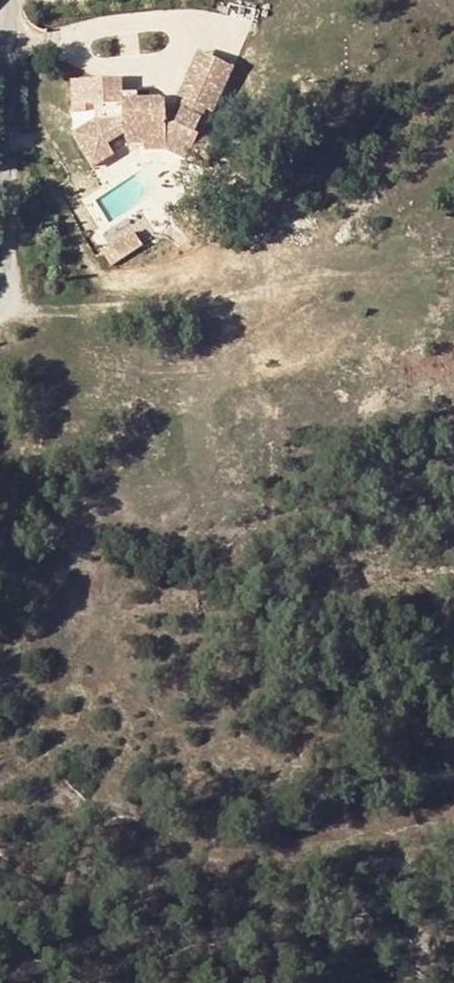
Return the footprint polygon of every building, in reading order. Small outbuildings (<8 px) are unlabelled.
[(75,88),(77,110),(92,109),(94,125),(71,138),(91,170),(110,157),(103,147),(120,137),(126,147),(139,145),(139,151),(161,149),(181,159),(193,136),(189,134),(201,111),(206,113),(222,83),(191,66),(175,97),(181,100),(169,124),(160,125),(159,112),(160,109),(157,105),(154,103),(149,103),(132,104),(132,108),(117,109),(115,86),(75,88)]
